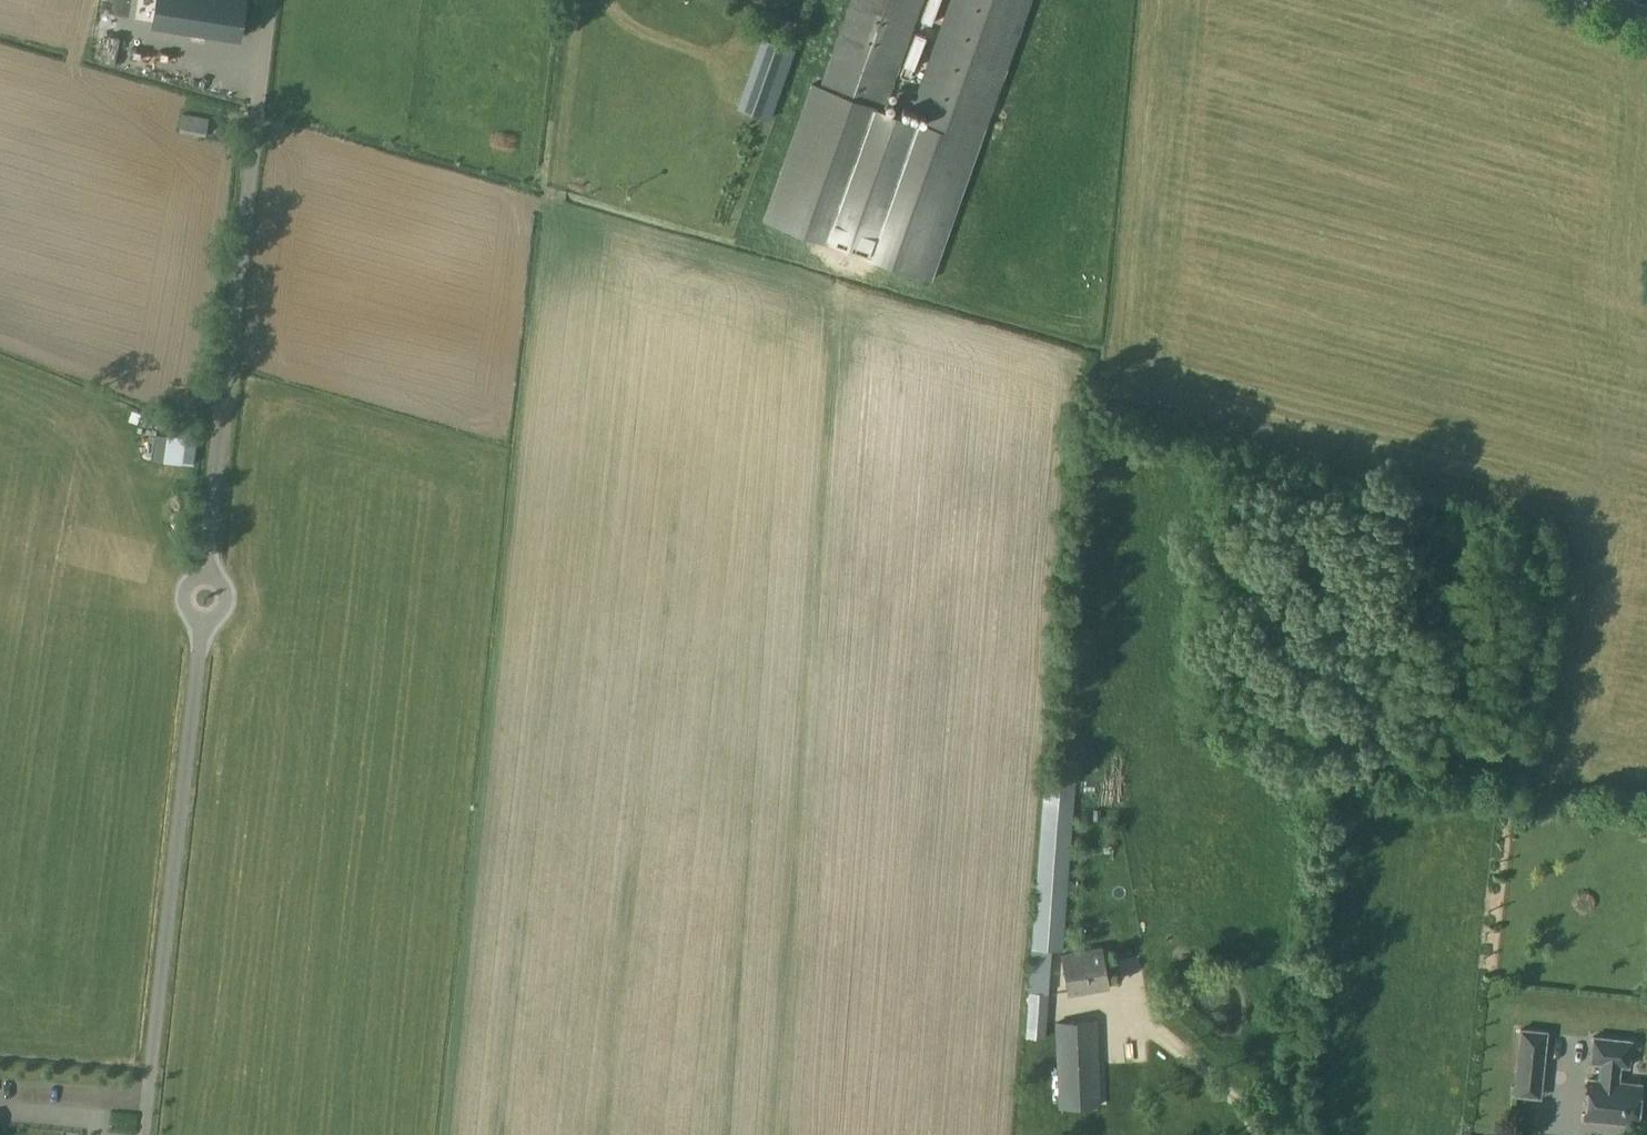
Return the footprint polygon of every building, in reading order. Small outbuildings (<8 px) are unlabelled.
[(246,0),(156,0),(153,22),(241,36),(246,0)] [(821,87),(812,84),(764,219),(931,279),(985,129),(986,129),(1032,0),(949,0),(907,118),(883,110),(922,0),(851,0),(821,87)] [(895,78),(906,82),(924,33),(913,29),(895,78)] [(762,39),(738,106),(770,117),(794,50),(762,39)] [(179,132),(207,136),(210,118),(183,114),(179,132)] [(1077,780),(1044,778),(1026,1035),(1046,1036),(1050,992),(1045,992),(1049,948),(1063,950),(1077,780)] [(1110,986),(1106,964),(1103,946),(1060,955),(1068,994),(1110,986)] [(1100,1066),(1098,1056),(1097,1019),(1055,1020),(1059,1107),(1101,1105),(1100,1066)] [(1517,1061),(1544,1064),(1547,1032),(1520,1029),(1517,1061)] [(1600,1069),(1619,1071),(1620,1065),(1628,1066),(1631,1040),(1593,1036),(1590,1062),(1600,1063),(1600,1069)] [(1540,1097),(1544,1064),(1517,1061),(1514,1095),(1540,1097)] [(1618,1081),(1619,1071),(1600,1069),(1598,1079),(1588,1078),(1584,1120),(1637,1125),(1640,1088),(1626,1087),(1627,1082),(1618,1081)]
